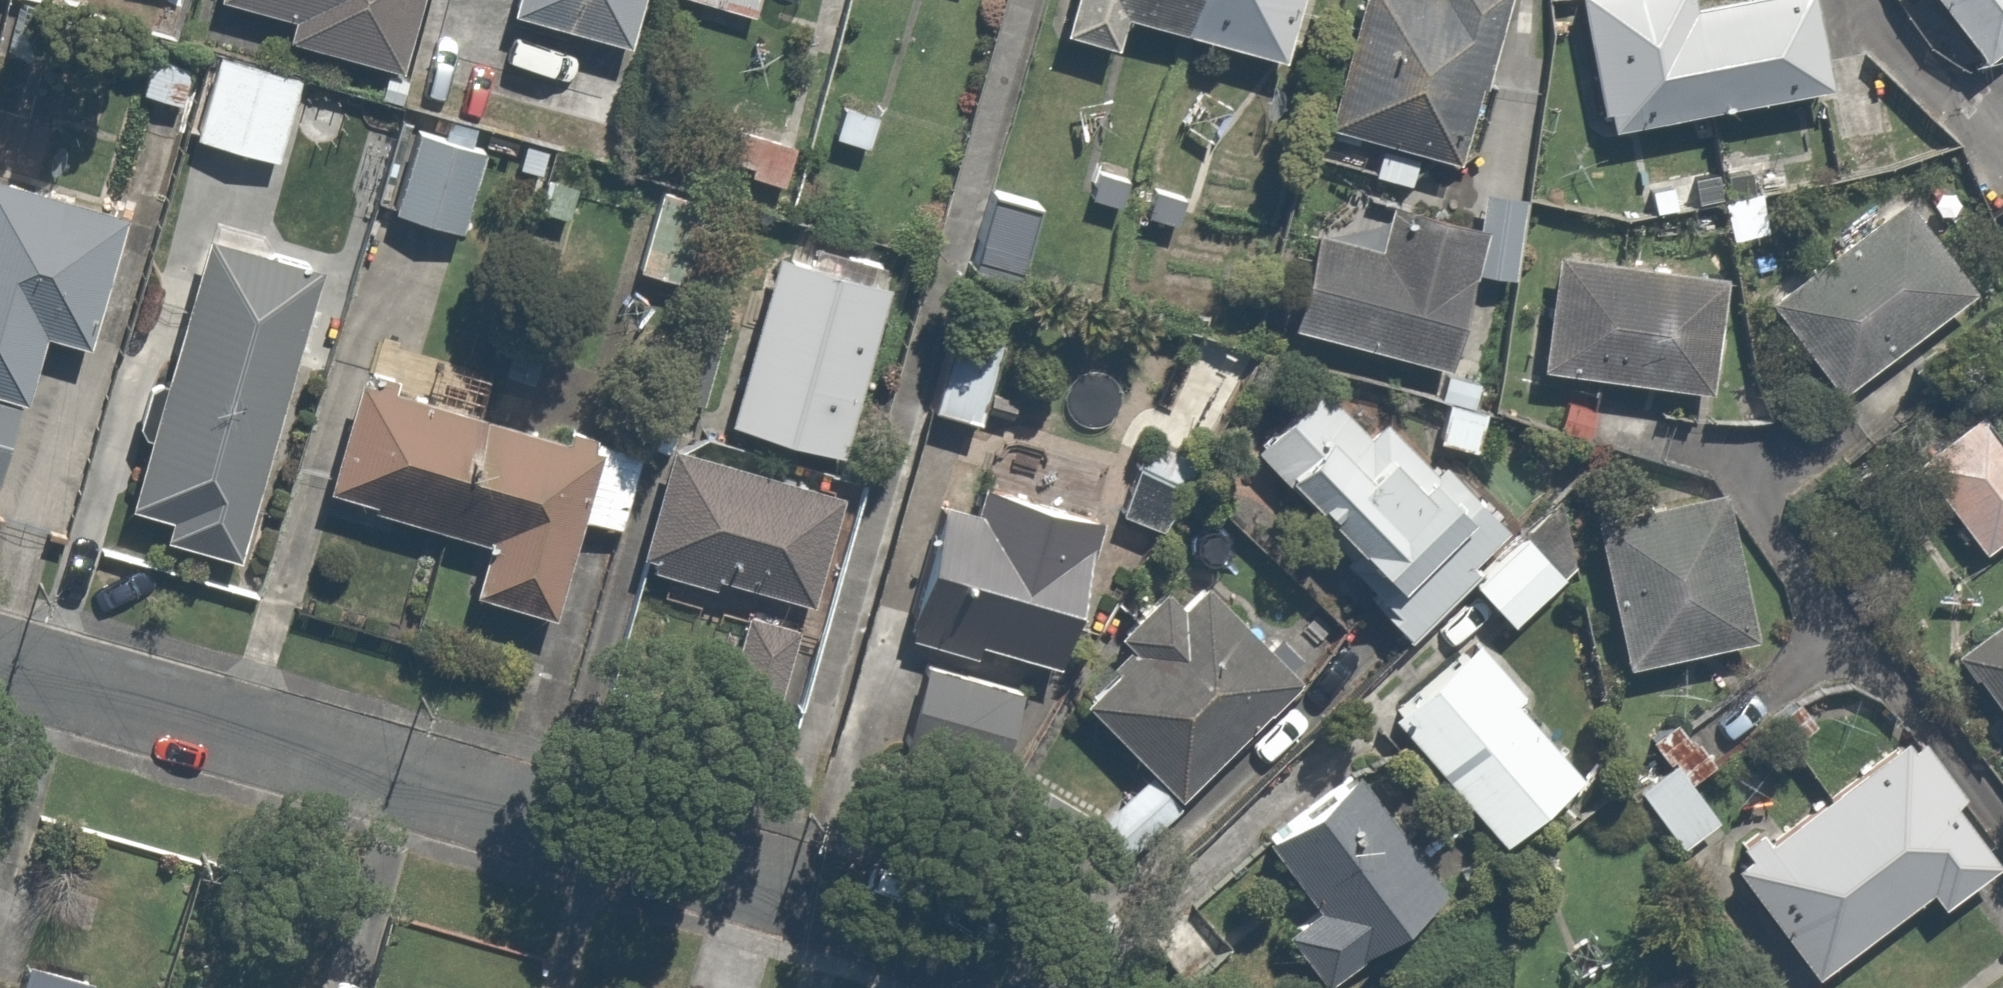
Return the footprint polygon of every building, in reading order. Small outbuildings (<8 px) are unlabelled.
[(276,18),(270,36),(384,73),(409,0),(221,0),(276,18)] [(628,0),(501,0),(498,13),(618,43),(628,0)] [(750,0),(680,0),(745,18),(750,0)] [(1046,29),(1102,47),(1112,13),(1266,60),(1285,0),(1054,0),(1046,29)] [(1489,0),(1342,0),(1305,120),(1369,139),(1356,179),(1404,194),(1417,153),(1439,160),(1489,0)] [(1590,131),(1812,88),(1795,0),(1699,0),(1678,4),(1677,0),(1565,0),(1590,131)] [(1968,62),(2002,37),(2002,0),(1924,0),(1968,62)] [(191,58),(133,44),(118,105),(176,119),(191,58)] [(264,162),(292,75),(210,49),(182,136),(264,162)] [(838,71),(815,134),(865,152),(888,89),(838,71)] [(797,144),(714,110),(690,166),(774,200),(797,144)] [(517,170),(396,130),(368,214),(490,254),(517,170)] [(1709,161),(1714,199),(1720,236),(1759,230),(1748,155),(1709,161)] [(1636,171),(1642,209),(1714,199),(1709,161),(1636,171)] [(0,179),(0,430),(25,333),(77,347),(113,209),(0,179)] [(1007,289),(1037,202),(979,183),(949,269),(1007,289)] [(1481,184),(1469,228),(1460,260),(1502,272),(1524,196),(1481,184)] [(1994,199),(2002,214),(2002,194),(1994,199)] [(1469,228),(1381,203),(1366,254),(1295,234),(1271,319),(1430,364),(1460,260),(1469,228)] [(1963,298),(1881,203),(1755,311),(1837,407),(1963,298)] [(823,455),(878,262),(766,230),(711,422),(823,455)] [(143,539),(216,560),(300,268),(193,237),(115,506),(149,516),(143,539)] [(1533,249),(1519,368),(1694,388),(1708,269),(1533,249)] [(979,430),(1007,330),(942,312),(914,412),(979,430)] [(642,459),(359,371),(339,365),(299,494),(413,529),(420,506),(478,524),(456,593),(542,620),(573,519),(619,533),(642,459)] [(1431,392),(1421,438),(1477,450),(1486,404),(1431,392)] [(1553,582),(1375,399),(1340,433),(1300,393),(1240,452),(1362,576),(1352,587),(1393,629),(1447,577),(1501,633),(1553,582)] [(1974,406),(1899,460),(1970,557),(2002,533),(2002,445),(1996,435),(1974,406)] [(1186,449),(1137,433),(1108,518),(1157,535),(1186,449)] [(822,497),(657,447),(623,560),(789,610),(822,497)] [(967,518),(920,504),(884,624),(1046,674),(1096,512),(980,477),(967,518)] [(1740,637),(1710,496),(1579,524),(1610,665),(1740,637)] [(1080,827),(1112,860),(1301,681),(1181,554),(1100,630),(1118,649),(1065,700),(1135,774),(1080,827)] [(1941,653),(2002,740),(2002,609),(1941,653)] [(776,713),(795,632),(733,617),(714,699),(776,713)] [(1581,770),(1467,634),(1378,708),(1492,844),(1581,770)] [(982,780),(1008,691),(903,660),(876,750),(982,780)] [(1709,757),(1676,712),(1640,738),(1662,769),(1627,795),(1669,852),(1713,820),(1682,777),(1709,757)] [(1929,903),(1989,863),(1902,735),(1720,859),(1795,970),(1917,886),(1929,903)] [(1402,841),(1426,823),(1392,779),(1368,797),(1347,768),(1254,839),(1303,904),(1272,927),(1316,985),(1440,891),(1402,841)] [(95,984),(28,964),(22,987),(94,987),(95,984)]
